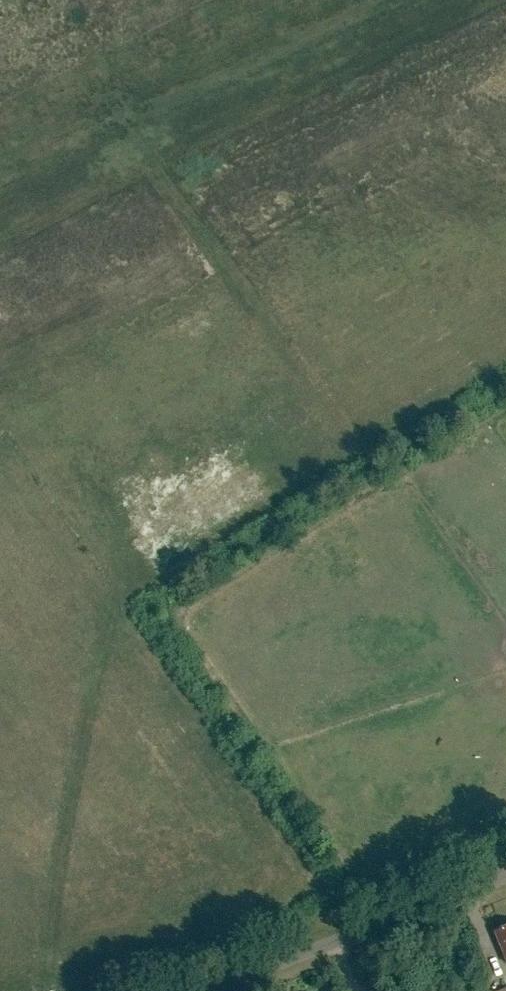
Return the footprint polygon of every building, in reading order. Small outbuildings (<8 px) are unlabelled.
[(494,934),(505,964),(505,930),(494,934)]
